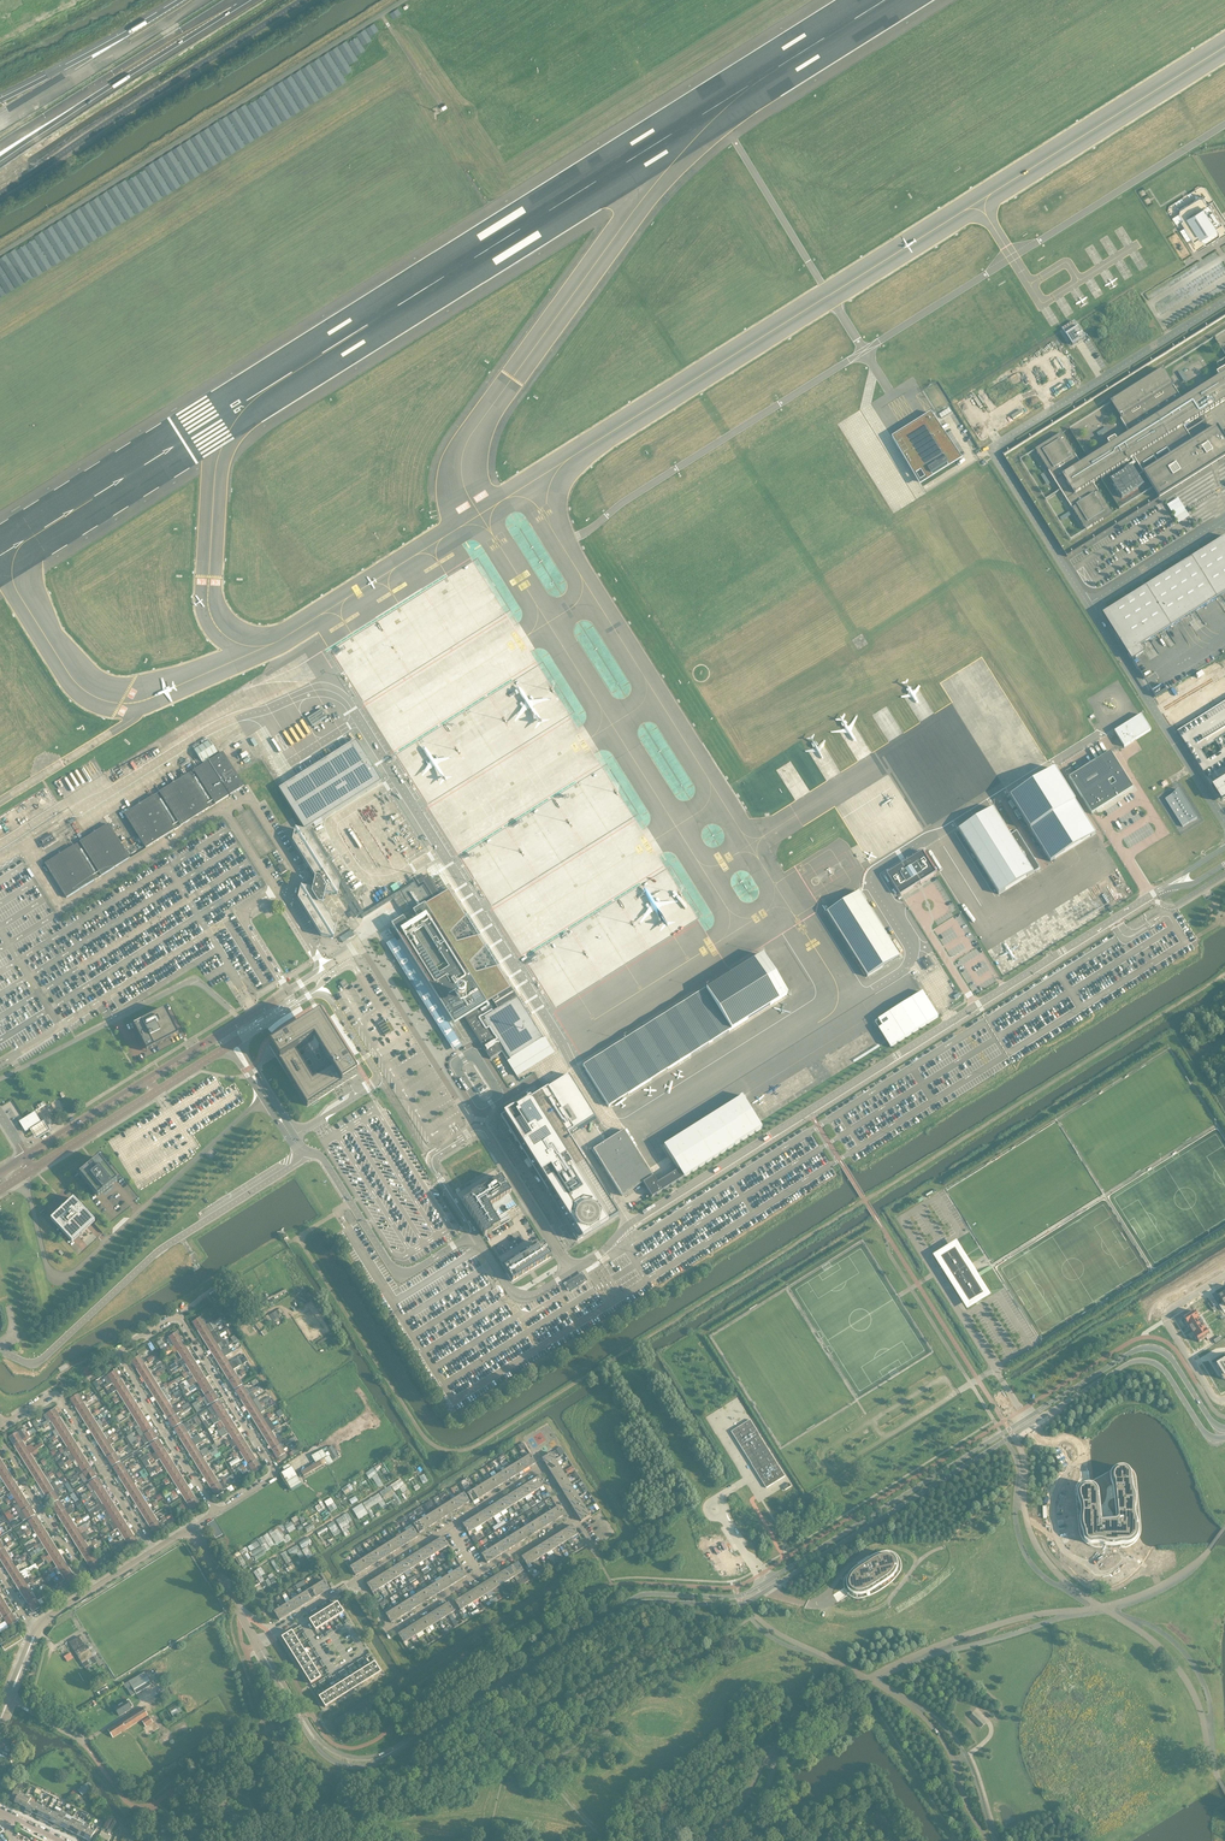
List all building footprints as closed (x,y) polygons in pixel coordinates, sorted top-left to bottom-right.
[(1180,208),(1179,212),(1183,219),(1181,220),(1193,240),(1194,241),(1200,237),(1204,242),(1205,243),(1206,243),(1210,241),(1210,239),(1209,238),(1214,236),(1214,237),(1216,237),(1219,235),(1219,233),(1219,232),(1216,227),(1222,223),(1210,203),(1209,202),(1207,204),(1203,197),(1199,196),(1194,199),(1193,204),(1189,206),(1185,205),(1180,208)] [(1076,323),(1063,331),(1073,345),(1073,346),(1085,338),(1076,323)] [(1036,450),(1086,530),(1112,514),(1093,483),(1109,474),(1132,459),(1134,458),(1137,463),(1160,499),(1176,489),(1219,461),(1224,458),(1224,438),(1218,426),(1193,442),(1184,427),(1224,400),(1224,369),(1216,374),(1219,378),(1182,401),(1163,370),(1110,403),(1130,434),(1118,441),(1115,438),(1108,443),(1110,446),(1081,464),(1062,434),(1036,450)] [(1021,410),(1011,416),(1013,419),(1023,413),(1021,410)] [(931,413),(892,438),(920,482),(932,475),(948,465),(947,465),(955,460),(959,458),(955,451),(931,413)] [(1132,466),(1111,479),(1122,498),(1143,484),(1132,466)] [(1103,614),(1131,659),(1132,659),(1144,652),(1140,646),(1224,593),(1224,537),(1103,614)] [(1155,697),(1177,732),(1224,702),(1224,671),(1217,658),(1212,662),(1217,682),(1201,691),(1186,678),(1181,681),(1191,698),(1176,707),(1165,691),(1155,697)] [(1165,691),(1166,690),(1163,685),(1151,692),(1155,697),(1165,691)] [(1177,732),(1185,745),(1188,750),(1217,795),(1221,802),(1224,800),(1224,702),(1177,732)] [(322,709),(307,719),(312,726),(327,717),(322,709)] [(1136,740),(1151,730),(1141,715),(1122,727),(1115,732),(1123,745),(1124,747),(1136,740)] [(230,796),(208,761),(208,762),(207,760),(218,753),(209,740),(203,745),(201,742),(194,746),(196,749),(194,750),(202,763),(203,763),(204,764),(194,770),(215,805),(230,796),(230,797),(232,795),(231,795),(230,796)] [(311,769),(278,789),(280,791),(304,830),(306,829),(340,883),(349,896),(360,914),(363,919),(393,899),(405,918),(406,919),(412,915),(398,893),(398,892),(364,914),(309,827),(337,810),(381,782),(355,741),(311,769)] [(1133,788),(1130,783),(1111,752),(1069,778),(1092,814),(1133,788)] [(244,787),(222,753),(208,761),(230,796),(231,795),(244,787)] [(1096,834),(1055,769),(1010,798),(1051,862),(1096,834)] [(215,805),(194,770),(188,774),(209,808),(215,805)] [(209,808),(188,774),(174,783),(195,817),(209,808)] [(195,817),(174,783),(159,792),(181,826),(195,817)] [(1197,819),(1179,790),(1171,795),(1165,798),(1183,828),(1189,823),(1197,819)] [(181,826),(159,792),(153,796),(175,830),(181,826)] [(175,830),(153,796),(139,805),(160,839),(175,830)] [(160,839),(139,805),(125,814),(146,848),(160,839)] [(1040,868),(1017,831),(1010,835),(993,808),(958,830),(999,894),(1040,868)] [(129,856),(108,824),(94,833),(116,867),(130,858),(129,856)] [(340,884),(307,832),(295,829),(292,842),(315,878),(316,874),(318,874),(327,885),(325,893),(337,896),(340,884)] [(116,867),(94,833),(80,842),(101,876),(116,867)] [(51,834),(40,841),(44,848),(55,841),(54,839),(51,834)] [(80,842),(74,846),(95,880),(101,876),(80,842)] [(74,846),(59,855),(81,889),(95,880),(74,846)] [(901,895),(936,873),(923,852),(888,874),(901,895)] [(59,855),(45,864),(67,898),(81,889),(59,855)] [(287,871),(282,864),(278,867),(282,874),(287,871)] [(316,874),(315,878),(314,882),(312,882),(312,885),(313,885),(312,889),(311,894),(318,904),(322,904),(325,893),(327,885),(318,874),(316,874)] [(395,939),(386,944),(387,944),(389,943),(390,943),(399,958),(400,957),(400,958),(400,959),(400,960),(401,960),(401,961),(402,962),(403,962),(403,963),(425,998),(424,999),(423,999),(428,1006),(429,1006),(429,1005),(431,1009),(432,1008),(433,1009),(433,1010),(433,1011),(433,1012),(434,1012),(435,1012),(436,1014),(436,1015),(436,1016),(436,1017),(437,1017),(438,1017),(438,1018),(439,1018),(438,1019),(446,1031),(450,1038),(455,1035),(454,1033),(450,1027),(449,1025),(448,1023),(451,1021),(454,1025),(464,1019),(464,1018),(467,1023),(469,1026),(490,1059),(502,1052),(501,1051),(503,1049),(506,1054),(510,1059),(512,1058),(540,1040),(543,1039),(516,995),(507,1001),(496,1008),(495,1006),(490,997),(489,995),(488,994),(489,993),(495,990),(492,987),(488,980),(482,970),(475,974),(472,969),(481,963),(471,947),(428,879),(424,881),(422,877),(406,887),(398,893),(412,915),(406,919),(405,918),(403,919),(403,918),(391,926),(400,940),(396,942),(395,940),(395,939)] [(336,926),(322,904),(318,904),(311,894),(312,889),(300,887),(297,899),(320,936),(333,939),(336,926)] [(900,957),(860,892),(827,913),(868,977),(900,957)] [(349,896),(344,899),(356,917),(359,915),(360,914),(349,896)] [(787,995),(762,955),(706,990),(731,1030),(787,995)] [(933,966),(929,959),(923,962),(927,970),(933,966)] [(608,1107),(731,1030),(706,990),(705,989),(583,1066),(608,1107)] [(891,1047),(894,1045),(938,1017),(923,992),(879,1020),(879,1021),(883,1027),(879,1029),(887,1042),(891,1047)] [(179,1035),(166,1009),(134,1026),(147,1052),(179,1035)] [(349,1064),(333,1039),(319,1015),(305,1023),(269,1046),(276,1057),(307,1106),(343,1083),(356,1075),(349,1064)] [(384,1021),(378,1024),(385,1037),(392,1033),(384,1021)] [(504,1116),(500,1118),(516,1143),(520,1141),(546,1183),(550,1190),(547,1192),(547,1193),(552,1200),(563,1218),(577,1241),(581,1239),(582,1240),(607,1224),(606,1223),(618,1215),(611,1204),(607,1198),(593,1175),(589,1168),(585,1163),(569,1137),(567,1134),(595,1117),(568,1075),(557,1082),(546,1089),(545,1090),(541,1092),(529,1100),(516,1108),(513,1110),(504,1116)] [(488,1089),(485,1085),(478,1090),(480,1094),(488,1089)] [(683,1178),(763,1128),(759,1122),(743,1096),(664,1146),(679,1170),(657,1183),(653,1177),(643,1183),(645,1188),(652,1198),(683,1178)] [(37,1118),(34,1113),(20,1122),(23,1127),(26,1132),(40,1123),(37,1118)] [(45,1123),(30,1132),(36,1141),(51,1132),(45,1123)] [(653,1177),(624,1130),(610,1139),(593,1150),(622,1196),(653,1177)] [(98,1157),(78,1173),(98,1197),(103,1193),(104,1192),(105,1192),(111,1187),(118,1181),(98,1157)] [(467,1200),(462,1202),(463,1203),(484,1238),(492,1233),(491,1232),(500,1226),(498,1222),(509,1216),(506,1212),(511,1209),(512,1208),(516,1206),(517,1205),(510,1194),(511,1194),(501,1178),(470,1197),(471,1197),(469,1198),(468,1199),(467,1200)] [(95,1222),(73,1199),(51,1220),(72,1243),(95,1222)] [(502,1264),(501,1264),(506,1272),(507,1274),(512,1282),(551,1257),(549,1254),(546,1250),(543,1245),(542,1245),(537,1248),(531,1252),(528,1254),(527,1252),(515,1260),(513,1257),(502,1264)] [(987,1292),(959,1246),(941,1257),(969,1303),(987,1292)] [(571,1292),(586,1282),(582,1276),(567,1285),(571,1292)] [(272,1295),(267,1298),(268,1300),(274,1297),(274,1298),(286,1291),(285,1289),(273,1296),(272,1295)] [(256,1306),(252,1308),(254,1311),(255,1310),(257,1313),(263,1309),(261,1305),(266,1302),(266,1303),(269,1302),(266,1298),(258,1303),(260,1307),(259,1307),(257,1304),(255,1305),(256,1306)] [(227,1310),(237,1325),(241,1323),(237,1317),(240,1316),(233,1306),(227,1310)] [(247,1311),(252,1318),(256,1315),(252,1309),(247,1311)] [(276,1311),(269,1316),(272,1320),(273,1323),(277,1321),(275,1318),(279,1316),(278,1315),(276,1311)] [(1187,1314),(1183,1317),(1186,1321),(1185,1322),(1187,1325),(1199,1318),(1199,1317),(1195,1311),(1188,1316),(1187,1314)] [(255,1325),(259,1330),(267,1325),(266,1323),(271,1320),(269,1315),(263,1318),(264,1319),(255,1325)] [(1199,1318),(1187,1325),(1189,1329),(1190,1328),(1191,1330),(1205,1322),(1202,1316),(1201,1316),(1199,1317),(1199,1318)] [(200,1317),(193,1322),(198,1330),(205,1326),(200,1317)] [(205,1326),(198,1330),(202,1337),(214,1330),(212,1326),(214,1324),(222,1320),(220,1317),(213,1321),(209,1323),(205,1326)] [(319,1337),(330,1330),(323,1319),(318,1322),(320,1325),(314,1329),(319,1337)] [(1205,1322),(1191,1330),(1193,1333),(1192,1334),(1194,1337),(1207,1328),(1208,1329),(1209,1328),(1209,1327),(1205,1322)] [(214,1330),(202,1337),(206,1343),(221,1334),(224,1332),(226,1331),(228,1330),(227,1327),(219,1332),(217,1328),(214,1330)] [(1207,1328),(1194,1337),(1196,1340),(1197,1339),(1198,1341),(1199,1342),(1206,1338),(1207,1340),(1213,1337),(1208,1329),(1207,1328)] [(181,1340),(177,1332),(169,1337),(170,1338),(167,1340),(171,1346),(174,1344),(174,1345),(181,1340)] [(221,1334),(206,1343),(210,1349),(223,1341),(221,1337),(222,1336),(221,1334)] [(235,1336),(232,1337),(231,1338),(232,1341),(229,1343),(230,1345),(234,1342),(237,1340),(238,1340),(235,1336)] [(165,1347),(162,1342),(160,1339),(154,1342),(156,1346),(157,1345),(158,1346),(160,1350),(165,1347)] [(185,1347),(181,1340),(174,1345),(174,1346),(171,1348),(175,1354),(178,1351),(185,1347)] [(223,1341),(210,1349),(213,1355),(228,1346),(227,1344),(225,1340),(223,1341)] [(170,1347),(169,1345),(160,1351),(161,1353),(164,1351),(170,1347)] [(228,1346),(213,1355),(218,1362),(229,1355),(232,1353),(228,1346)] [(189,1353),(185,1347),(178,1351),(182,1358),(189,1353)] [(152,1356),(150,1357),(147,1359),(148,1361),(152,1359),(158,1355),(156,1352),(151,1355),(152,1356)] [(182,1358),(178,1360),(175,1362),(177,1365),(180,1363),(182,1366),(186,1364),(193,1359),(189,1353),(182,1358)] [(229,1355),(218,1362),(221,1368),(229,1363),(233,1361),(236,1359),(240,1357),(238,1354),(235,1356),(234,1355),(230,1357),(229,1355)] [(144,1357),(141,1359),(139,1356),(132,1361),(137,1368),(144,1364),(147,1362),(144,1357)] [(197,1366),(193,1359),(186,1364),(190,1370),(197,1366)] [(229,1363),(221,1368),(225,1374),(233,1370),(240,1365),(236,1359),(233,1361),(229,1363)] [(1215,1367),(1222,1379),(1224,1380),(1224,1361),(1215,1367)] [(148,1370),(144,1364),(137,1368),(141,1375),(148,1370)] [(201,1372),(197,1366),(190,1370),(194,1377),(201,1372)] [(152,1376),(148,1370),(141,1375),(145,1381),(152,1376)] [(237,1376),(233,1370),(225,1374),(229,1381),(237,1376)] [(108,1376),(104,1378),(107,1384),(104,1386),(106,1388),(109,1386),(113,1384),(120,1379),(115,1371),(108,1376)] [(201,1372),(194,1377),(187,1381),(189,1385),(190,1388),(205,1378),(201,1372)] [(156,1383),(152,1376),(145,1381),(148,1387),(156,1383)] [(242,1384),(237,1376),(229,1381),(234,1389),(242,1384)] [(209,1385),(205,1378),(190,1388),(194,1394),(202,1389),(209,1385)] [(114,1386),(111,1388),(114,1392),(117,1390),(124,1385),(120,1379),(113,1384),(114,1386)] [(156,1400),(167,1394),(165,1390),(166,1389),(169,1387),(174,1383),(176,1386),(178,1385),(175,1380),(168,1385),(164,1387),(160,1389),(153,1394),(156,1400)] [(160,1389),(156,1383),(148,1387),(153,1394),(160,1389)] [(181,1384),(179,1385),(184,1392),(190,1388),(189,1385),(184,1388),(181,1384)] [(128,1392),(124,1385),(117,1390),(121,1396),(128,1392)] [(213,1391),(209,1385),(202,1389),(206,1396),(213,1391)] [(237,1390),(236,1391),(241,1399),(252,1392),(251,1389),(248,1388),(245,1390),(243,1386),(237,1390)] [(245,1405),(256,1398),(254,1394),(264,1388),(262,1386),(255,1390),(252,1392),(241,1399),(245,1405)] [(172,1399),(181,1393),(179,1390),(173,1394),(170,1396),(172,1399)] [(218,1399),(213,1391),(206,1396),(203,1398),(207,1405),(210,1403),(211,1404),(218,1399)] [(132,1398),(128,1392),(121,1396),(125,1403),(132,1398)] [(167,1393),(167,1394),(156,1400),(160,1406),(168,1402),(171,1399),(167,1393)] [(78,1394),(71,1399),(75,1407),(83,1402),(78,1394)] [(249,1412),(260,1405),(270,1398),(269,1397),(259,1403),(256,1398),(245,1405),(249,1412)] [(136,1404),(132,1398),(125,1403),(129,1409),(136,1404)] [(260,1413),(264,1411),(262,1407),(268,1403),(267,1401),(271,1399),(270,1398),(260,1405),(249,1412),(253,1418),(260,1413)] [(208,1416),(207,1417),(208,1419),(209,1418),(224,1409),(219,1401),(217,1403),(212,1406),(208,1409),(211,1414),(208,1416)] [(83,1402),(75,1407),(79,1413),(87,1409),(83,1402)] [(172,1408),(168,1402),(160,1406),(164,1413),(172,1408)] [(136,1404),(129,1409),(132,1415),(140,1410),(136,1404)] [(168,1419),(176,1415),(180,1412),(183,1410),(182,1408),(179,1410),(176,1405),(172,1408),(164,1413),(168,1419)] [(183,1410),(180,1412),(182,1414),(185,1412),(185,1413),(191,1409),(189,1406),(186,1408),(183,1410)] [(59,1417),(54,1409),(47,1414),(44,1416),(47,1422),(41,1426),(42,1428),(44,1426),(47,1424),(51,1422),(59,1417)] [(87,1409),(79,1413),(83,1420),(91,1415),(87,1409)] [(224,1409),(209,1418),(211,1421),(211,1420),(214,1425),(215,1424),(228,1416),(224,1409)] [(107,1410),(98,1416),(99,1419),(109,1413),(107,1410)] [(140,1410),(132,1415),(136,1421),(144,1417),(140,1410)] [(257,1425),(264,1420),(260,1413),(253,1418),(257,1425)] [(91,1415),(83,1420),(87,1426),(95,1421),(91,1415)] [(181,1423),(176,1415),(168,1419),(173,1427),(181,1423)] [(197,1415),(193,1418),(197,1425),(201,1423),(197,1415)] [(272,1423),(269,1420),(273,1417),(271,1415),(268,1417),(264,1420),(257,1425),(260,1430),(268,1426),(272,1423)] [(109,1418),(101,1423),(103,1425),(109,1421),(113,1419),(112,1416),(109,1418)] [(228,1416),(215,1424),(218,1429),(220,1428),(221,1429),(232,1422),(228,1416)] [(63,1423),(59,1417),(51,1422),(55,1428),(63,1423)] [(148,1423),(144,1417),(136,1421),(129,1426),(130,1428),(134,1426),(136,1430),(140,1428),(141,1428),(148,1423)] [(91,1432),(99,1428),(103,1425),(101,1423),(99,1419),(95,1422),(95,1421),(87,1426),(91,1432)] [(750,1420),(731,1432),(766,1488),(785,1476),(750,1420)] [(176,1429),(175,1429),(179,1437),(187,1432),(191,1430),(194,1428),(193,1426),(190,1428),(186,1422),(176,1429)] [(232,1422),(221,1429),(218,1431),(220,1434),(222,1438),(229,1433),(236,1429),(232,1422)] [(67,1430),(63,1423),(55,1428),(56,1429),(52,1432),(55,1436),(51,1438),(52,1439),(56,1437),(60,1435),(67,1430)] [(148,1423),(141,1428),(136,1431),(139,1435),(134,1438),(132,1434),(127,1437),(131,1443),(137,1439),(152,1430),(148,1423)] [(272,1423),(260,1430),(264,1437),(272,1432),(281,1426),(280,1424),(274,1427),(272,1423)] [(103,1434),(99,1428),(91,1432),(95,1439),(103,1434)] [(240,1435),(236,1429),(229,1433),(233,1440),(240,1435)] [(14,1445),(22,1440),(26,1438),(24,1436),(21,1430),(9,1437),(14,1445)] [(71,1436),(67,1430),(60,1435),(63,1441),(71,1436)] [(157,1438),(152,1430),(137,1439),(139,1442),(142,1440),(145,1445),(149,1442),(150,1442),(157,1438)] [(107,1440),(106,1439),(110,1437),(107,1432),(103,1434),(95,1439),(99,1445),(107,1440)] [(187,1432),(179,1437),(184,1444),(191,1439),(187,1432)] [(272,1432),(264,1437),(268,1443),(276,1439),(272,1432)] [(191,1439),(184,1444),(188,1450),(195,1446),(199,1443),(202,1441),(201,1439),(198,1435),(191,1439)] [(233,1440),(229,1442),(226,1444),(227,1446),(230,1444),(233,1448),(237,1446),(244,1441),(240,1435),(233,1440)] [(71,1436),(63,1441),(67,1447),(75,1443),(71,1436)] [(276,1439),(268,1443),(272,1450),(284,1443),(283,1441),(280,1436),(276,1439)] [(114,1443),(112,1440),(111,1438),(107,1440),(99,1445),(103,1451),(111,1447),(110,1446),(114,1443)] [(22,1440),(14,1445),(18,1452),(26,1447),(22,1440)] [(163,1448),(158,1440),(151,1444),(156,1453),(163,1448)] [(244,1441),(237,1446),(241,1452),(248,1447),(244,1441)] [(67,1447),(63,1450),(60,1452),(62,1454),(65,1453),(67,1456),(79,1449),(75,1443),(67,1447)] [(285,1453),(283,1450),(287,1448),(285,1445),(284,1443),(272,1450),(277,1458),(285,1453)] [(523,1443),(516,1447),(517,1448),(519,1452),(526,1448),(524,1445),(525,1445),(523,1443)] [(26,1447),(18,1452),(22,1458),(30,1453),(30,1454),(34,1451),(38,1449),(36,1446),(33,1448),(31,1444),(26,1447)] [(196,1463),(203,1458),(207,1456),(216,1450),(218,1449),(215,1444),(214,1445),(214,1444),(211,1446),(213,1449),(209,1452),(206,1448),(199,1452),(192,1457),(196,1463)] [(301,1450),(297,1445),(291,1450),(292,1452),(294,1455),(301,1450)] [(192,1457),(199,1452),(195,1446),(188,1450),(192,1457)] [(111,1447),(103,1451),(108,1458),(115,1454),(111,1447)] [(252,1454),(248,1447),(241,1452),(244,1458),(252,1454)] [(144,1460),(142,1461),(146,1467),(150,1465),(148,1461),(153,1458),(155,1462),(160,1459),(167,1454),(163,1448),(156,1453),(152,1455),(144,1460)] [(83,1455),(79,1449),(67,1456),(69,1460),(66,1462),(68,1464),(71,1462),(75,1460),(83,1455)] [(315,1463),(326,1457),(322,1450),(311,1456),(315,1463)] [(30,1453),(22,1458),(26,1464),(34,1460),(38,1457),(36,1454),(34,1451),(30,1454),(30,1453)] [(555,1459),(551,1453),(542,1458),(546,1465),(555,1459)] [(115,1454),(108,1458),(112,1466),(115,1464),(120,1461),(115,1454)] [(167,1454),(160,1459),(164,1466),(172,1461),(167,1454)] [(256,1460),(252,1454),(244,1458),(248,1465),(256,1460)] [(536,1463),(534,1460),(530,1454),(523,1458),(529,1467),(536,1463)] [(83,1455),(75,1460),(79,1466),(87,1461),(83,1455)] [(328,1465),(334,1462),(329,1455),(324,1458),(328,1465)] [(207,1464),(203,1458),(196,1463),(199,1469),(207,1464)] [(529,1467),(523,1458),(517,1462),(523,1471),(529,1467)] [(555,1459),(546,1465),(550,1471),(559,1465),(555,1459)] [(34,1460),(26,1464),(30,1471),(38,1466),(34,1460)] [(261,1468),(256,1460),(248,1465),(246,1466),(249,1471),(248,1472),(250,1475),(261,1468)] [(91,1468),(87,1461),(79,1466),(82,1471),(75,1475),(76,1477),(91,1468)] [(172,1461),(164,1466),(168,1471),(175,1467),(172,1461)] [(319,1461),(301,1472),(304,1477),(323,1466),(319,1461)] [(523,1471),(517,1462),(511,1466),(516,1475),(523,1471)] [(115,1467),(113,1468),(118,1475),(126,1471),(121,1463),(115,1467)] [(211,1471),(207,1464),(199,1469),(203,1475),(211,1471)] [(563,1472),(559,1465),(550,1471),(554,1477),(563,1472)] [(38,1466),(30,1471),(34,1477),(42,1472),(38,1466)] [(516,1475),(511,1466),(505,1470),(510,1479),(516,1475)] [(1076,1496),(1076,1499),(1079,1529),(1079,1532),(1080,1534),(1081,1536),(1082,1539),(1084,1541),(1085,1542),(1087,1544),(1089,1545),(1091,1546),(1094,1547),(1096,1548),(1098,1548),(1099,1548),(1100,1548),(1101,1548),(1102,1548),(1102,1547),(1102,1545),(1103,1543),(1121,1543),(1121,1545),(1121,1547),(1121,1548),(1122,1548),(1123,1548),(1124,1548),(1126,1548),(1128,1547),(1129,1546),(1131,1546),(1133,1544),(1135,1543),(1137,1541),(1138,1539),(1139,1537),(1140,1535),(1141,1532),(1141,1530),(1141,1528),(1141,1526),(1139,1508),(1136,1478),(1136,1476),(1136,1475),(1135,1473),(1134,1472),(1133,1471),(1132,1469),(1130,1468),(1128,1467),(1126,1467),(1124,1466),(1123,1466),(1121,1466),(1120,1467),(1118,1467),(1117,1468),(1096,1479),(1089,1483),(1082,1487),(1081,1488),(1080,1489),(1078,1490),(1077,1492),(1077,1494),(1076,1495),(1076,1496)] [(179,1473),(175,1467),(168,1471),(172,1478),(179,1473)] [(291,1467),(281,1473),(287,1482),(297,1476),(291,1467)] [(0,1472),(0,1475),(3,1479),(10,1475),(6,1468),(0,1472)] [(96,1476),(91,1468),(76,1477),(78,1480),(81,1478),(84,1483),(88,1480),(88,1481),(96,1476)] [(126,1471),(118,1475),(122,1482),(134,1475),(131,1470),(130,1468),(126,1471)] [(366,1473),(376,1489),(384,1484),(374,1468),(366,1473)] [(42,1472),(34,1477),(38,1483),(46,1479),(45,1478),(48,1475),(45,1470),(42,1472)] [(510,1479),(505,1470),(498,1474),(504,1483),(510,1479)] [(215,1477),(211,1471),(203,1475),(207,1482),(215,1477)] [(567,1478),(563,1472),(554,1477),(558,1483),(567,1478)] [(126,1488),(134,1484),(138,1481),(141,1479),(145,1477),(148,1475),(147,1473),(137,1479),(134,1475),(122,1482),(126,1488)] [(183,1479),(179,1473),(172,1478),(176,1484),(183,1479)] [(504,1483),(498,1474),(492,1478),(498,1487),(504,1483)] [(10,1475),(3,1479),(6,1486),(14,1481),(10,1475)] [(49,1476),(46,1479),(38,1483),(42,1490),(49,1485),(49,1484),(53,1482),(49,1476)] [(287,1482),(286,1482),(290,1488),(300,1482),(297,1476),(287,1482)] [(215,1477),(207,1482),(211,1488),(219,1483),(215,1477)] [(544,1486),(538,1477),(532,1481),(537,1490),(544,1486)] [(90,1483),(87,1486),(91,1493),(95,1491),(102,1486),(97,1478),(96,1479),(90,1483)] [(498,1487),(492,1478),(486,1482),(492,1491),(498,1487)] [(571,1484),(567,1478),(558,1483),(562,1490),(571,1484)] [(187,1486),(183,1479),(176,1484),(180,1490),(187,1486)] [(18,1487),(14,1481),(6,1486),(10,1492),(18,1487)] [(537,1490),(532,1481),(525,1485),(531,1494),(534,1492),(537,1496),(540,1501),(543,1500),(537,1490)] [(57,1489),(58,1489),(61,1487),(60,1485),(56,1487),(54,1482),(50,1485),(49,1485),(42,1490),(46,1496),(57,1489)] [(223,1482),(219,1484),(219,1483),(211,1488),(216,1496),(224,1492),(223,1491),(226,1488),(223,1482)] [(492,1491),(486,1482),(485,1483),(480,1486),(485,1495),(492,1491)] [(342,1488),(346,1494),(354,1489),(350,1483),(342,1488)] [(138,1490),(134,1484),(126,1488),(130,1495),(138,1490)] [(575,1491),(571,1484),(562,1490),(566,1496),(575,1491)] [(531,1494),(525,1485),(519,1489),(524,1498),(531,1494)] [(102,1486),(95,1491),(95,1492),(91,1494),(92,1496),(95,1500),(99,1497),(106,1492),(102,1486)] [(149,1492),(150,1492),(155,1489),(153,1486),(148,1490),(144,1492),(146,1495),(149,1492)] [(191,1492),(187,1486),(180,1490),(184,1496),(191,1492)] [(379,1503),(384,1511),(389,1508),(382,1496),(393,1489),(391,1486),(363,1502),(367,1509),(379,1503)] [(485,1495),(480,1486),(474,1489),(479,1498),(485,1495)] [(13,1496),(6,1501),(7,1503),(22,1494),(18,1487),(10,1492),(13,1496)] [(61,1496),(57,1489),(46,1496),(51,1504),(59,1499),(58,1498),(61,1496)] [(141,1489),(138,1490),(130,1495),(134,1501),(142,1496),(145,1494),(141,1489)] [(479,1498),(474,1489),(467,1494),(473,1502),(479,1498)] [(524,1498),(519,1489),(513,1493),(518,1502),(524,1498)] [(575,1491),(566,1496),(570,1502),(578,1497),(575,1491)] [(97,1504),(88,1510),(89,1512),(95,1508),(110,1499),(106,1492),(99,1497),(99,1498),(95,1500),(97,1504)] [(195,1498),(191,1492),(184,1496),(188,1503),(195,1498)] [(470,1502),(464,1493),(457,1497),(463,1506),(470,1502)] [(518,1502),(513,1493),(506,1497),(512,1506),(518,1502)] [(26,1500),(22,1494),(7,1503),(9,1505),(12,1503),(14,1507),(17,1505),(18,1505),(26,1500)] [(146,1503),(142,1496),(134,1501),(138,1507),(146,1503)] [(356,1496),(350,1499),(352,1504),(359,1501),(356,1496)] [(463,1506),(457,1497),(451,1501),(457,1510),(463,1506)] [(512,1506),(506,1497),(500,1501),(506,1510),(512,1506)] [(582,1503),(578,1497),(570,1502),(573,1509),(582,1503)] [(200,1506),(195,1498),(188,1503),(193,1511),(200,1506)] [(114,1505),(110,1499),(95,1508),(97,1511),(100,1509),(102,1513),(106,1510),(114,1505)] [(30,1506),(26,1500),(18,1505),(14,1508),(18,1514),(22,1511),(30,1506)] [(389,1509),(397,1504),(395,1500),(387,1505),(389,1509)] [(52,1506),(57,1514),(65,1510),(60,1501),(52,1506)] [(457,1510),(451,1501),(445,1505),(451,1513),(457,1510)] [(506,1510),(500,1501),(494,1505),(500,1514),(501,1512),(506,1510)] [(150,1509),(146,1503),(138,1507),(142,1514),(150,1509)] [(586,1509),(582,1503),(573,1509),(577,1515),(586,1509)] [(350,1526),(348,1523),(368,1512),(363,1504),(336,1518),(342,1530),(350,1526)] [(73,1513),(71,1509),(74,1507),(72,1505),(69,1507),(65,1510),(57,1514),(61,1521),(69,1516),(69,1515),(73,1513)] [(118,1511),(114,1505),(106,1510),(110,1516),(118,1511)] [(451,1513),(445,1505),(439,1509),(444,1517),(451,1513)] [(500,1514),(494,1505),(488,1508),(494,1517),(500,1514)] [(35,1514),(30,1506),(22,1511),(18,1514),(15,1516),(16,1518),(19,1516),(23,1521),(27,1518),(27,1519),(35,1514)] [(562,1516),(557,1507),(550,1511),(556,1520),(562,1516)] [(590,1516),(588,1513),(591,1511),(589,1507),(586,1509),(577,1515),(581,1521),(590,1516)] [(494,1517),(488,1508),(482,1512),(487,1521),(494,1517)] [(154,1515),(150,1509),(142,1514),(146,1520),(154,1515)] [(444,1517),(439,1509),(432,1512),(438,1521),(444,1517)] [(8,1511),(4,1514),(8,1520),(14,1516),(12,1514),(11,1515),(8,1511)] [(110,1516),(106,1519),(107,1519),(108,1521),(110,1525),(122,1518),(118,1511),(110,1516)] [(556,1520),(550,1511),(544,1515),(550,1524),(556,1520)] [(438,1521),(432,1512),(426,1516),(432,1525),(438,1521)] [(487,1521),(482,1512),(476,1516),(481,1525),(487,1521)] [(168,1523),(170,1525),(176,1521),(171,1514),(166,1517),(167,1520),(171,1518),(172,1520),(168,1523)] [(158,1522),(154,1515),(146,1520),(150,1527),(158,1522)] [(550,1524),(544,1515),(538,1519),(543,1528),(550,1524)] [(41,1524),(36,1516),(28,1521),(29,1522),(26,1524),(30,1531),(33,1529),(34,1529),(41,1524)] [(69,1516),(61,1521),(65,1527),(73,1522),(69,1516)] [(432,1525),(426,1516),(420,1520),(425,1529),(432,1525)] [(481,1525),(476,1516),(469,1520),(475,1529),(481,1525)] [(122,1518),(110,1525),(114,1531),(118,1529),(126,1524),(122,1518)] [(543,1528),(538,1519),(532,1523),(537,1532),(543,1528)] [(213,1520),(207,1524),(207,1525),(214,1537),(221,1533),(214,1521),(213,1520)] [(425,1529),(420,1520),(413,1524),(419,1533),(425,1529)] [(475,1529),(469,1520),(463,1524),(468,1533),(471,1531),(473,1534),(476,1532),(475,1529)] [(271,1533),(277,1544),(285,1539),(283,1536),(296,1529),(292,1521),(271,1533)] [(73,1522),(65,1527),(69,1533),(77,1529),(73,1522)] [(163,1530),(158,1522),(150,1527),(155,1535),(163,1530)] [(308,1531),(315,1527),(313,1523),(305,1527),(308,1531)] [(537,1532),(532,1523),(525,1527),(531,1536),(537,1532)] [(41,1524),(34,1529),(38,1536),(45,1531),(41,1524)] [(130,1531),(126,1524),(118,1529),(122,1535),(130,1531)] [(73,1539),(88,1530),(91,1529),(89,1526),(83,1529),(81,1526),(77,1529),(69,1533),(73,1539)] [(578,1534),(574,1529),(572,1526),(566,1530),(571,1538),(578,1534)] [(531,1536),(525,1527),(519,1531),(525,1539),(531,1536)] [(30,1532),(28,1530),(25,1532),(25,1531),(23,1533),(21,1532),(22,1532),(19,1528),(15,1531),(18,1535),(20,1538),(22,1536),(23,1536),(30,1532)] [(418,1536),(413,1528),(406,1532),(412,1540),(418,1536)] [(86,1534),(89,1532),(88,1530),(73,1539),(77,1546),(85,1541),(89,1538),(86,1534)] [(566,1530),(559,1534),(565,1542),(568,1541),(571,1545),(574,1543),(571,1539),(571,1538),(566,1530)] [(45,1531),(38,1536),(41,1542),(49,1537),(45,1531)] [(130,1531),(122,1535),(118,1538),(120,1541),(124,1538),(126,1542),(134,1537),(130,1531)] [(525,1539),(519,1531),(513,1535),(518,1543),(525,1539)] [(412,1540),(406,1532),(400,1535),(406,1544),(412,1540)] [(269,1533),(258,1539),(262,1547),(252,1552),(257,1562),(273,1553),(270,1547),(275,1544),(269,1533)] [(316,1547),(320,1545),(322,1550),(327,1547),(325,1543),(322,1544),(317,1533),(311,1536),(316,1547)] [(565,1542),(559,1534),(553,1537),(558,1546),(565,1542)] [(406,1544),(400,1535),(394,1539),(399,1548),(406,1544)] [(480,1539),(478,1535),(472,1539),(474,1543),(480,1539)] [(518,1543),(513,1535),(507,1538),(512,1547),(518,1543)] [(309,1536),(299,1543),(302,1548),(312,1542),(309,1536)] [(53,1544),(49,1537),(41,1542),(42,1543),(38,1545),(35,1547),(36,1550),(39,1548),(41,1551),(45,1548),(53,1544)] [(139,1545),(134,1537),(126,1542),(131,1550),(139,1545)] [(448,1546),(442,1537),(436,1541),(442,1550),(448,1546)] [(558,1546),(553,1537),(547,1541),(552,1550),(558,1546)] [(512,1547),(507,1538),(500,1542),(506,1551),(512,1547)] [(399,1548),(394,1539),(387,1543),(393,1552),(399,1548)] [(85,1541),(77,1546),(81,1552),(89,1547),(85,1541)] [(393,1552),(387,1543),(385,1545),(382,1541),(379,1544),(381,1547),(387,1556),(393,1552)] [(442,1550),(436,1541),(430,1545),(435,1554),(442,1550)] [(552,1550),(547,1541),(540,1545),(546,1554),(552,1550)] [(506,1551),(500,1542),(494,1546),(500,1555),(506,1551)] [(53,1544),(45,1548),(49,1555),(57,1550),(53,1544)] [(299,1557),(303,1555),(298,1544),(288,1550),(291,1556),(297,1553),(299,1557)] [(500,1555),(494,1546),(490,1549),(487,1544),(485,1545),(488,1550),(493,1559),(500,1555)] [(435,1554),(430,1545),(424,1549),(429,1558),(435,1554)] [(546,1554),(540,1545),(534,1549),(540,1558),(546,1554)] [(303,1549),(308,1560),(313,1557),(308,1546),(303,1549)] [(89,1547),(81,1552),(85,1559),(93,1554),(89,1547)] [(387,1556),(381,1547),(375,1551),(380,1560),(387,1556)] [(429,1558),(424,1549),(417,1553),(423,1561),(429,1558)] [(540,1558),(534,1549),(528,1553),(534,1562),(540,1558)] [(49,1555),(46,1557),(36,1563),(38,1566),(44,1562),(44,1561),(47,1559),(50,1563),(53,1560),(53,1561),(61,1556),(57,1550),(49,1555)] [(493,1559),(488,1550),(481,1554),(487,1563),(493,1559)] [(279,1555),(285,1565),(292,1561),(286,1551),(279,1555)] [(380,1560),(375,1551),(369,1555),(374,1564),(380,1560)] [(844,1581),(844,1583),(844,1584),(844,1586),(844,1588),(845,1590),(846,1591),(846,1592),(847,1593),(848,1594),(849,1595),(850,1596),(852,1597),(853,1597),(854,1598),(857,1598),(859,1598),(862,1598),(864,1597),(867,1597),(869,1596),(874,1594),(878,1591),(883,1589),(887,1586),(891,1583),(893,1581),(895,1579),(897,1577),(898,1575),(900,1572),(901,1570),(902,1567),(902,1565),(902,1563),(901,1562),(900,1560),(899,1558),(898,1556),(897,1555),(896,1554),(894,1552),(893,1552),(891,1551),(889,1551),(887,1551),(886,1551),(884,1551),(881,1552),(878,1553),(874,1554),(872,1555),(869,1557),(868,1557),(868,1558),(859,1564),(859,1563),(858,1563),(858,1564),(856,1565),(853,1567),(851,1570),(849,1572),(847,1574),(845,1577),(844,1579),(844,1581)] [(16,1567),(20,1564),(18,1561),(21,1559),(27,1555),(25,1552),(19,1556),(16,1558),(12,1561),(4,1565),(8,1572),(16,1567)] [(423,1561),(417,1553),(411,1556),(417,1565),(423,1561)] [(534,1562),(528,1553),(522,1557),(525,1562),(527,1565),(527,1566),(530,1564),(532,1568),(536,1566),(534,1562)] [(8,1554),(0,1559),(4,1565),(12,1561),(8,1554)] [(93,1554),(85,1559),(89,1565),(97,1560),(93,1554)] [(374,1564),(369,1555),(363,1559),(368,1568),(374,1564)] [(65,1563),(61,1556),(53,1561),(57,1567),(65,1563)] [(278,1556),(271,1561),(277,1571),(284,1566),(278,1556)] [(417,1565),(411,1556),(405,1560),(410,1569),(417,1565)] [(302,1557),(298,1560),(295,1562),(297,1565),(300,1563),(301,1565),(305,1562),(305,1561),(304,1561),(302,1557)] [(101,1559),(97,1561),(97,1560),(89,1565),(94,1573),(102,1568),(101,1567),(105,1565),(101,1559)] [(368,1568),(363,1559),(356,1563),(362,1572),(368,1568)] [(410,1569),(405,1560),(399,1564),(404,1573),(410,1569)] [(523,1571),(518,1562),(511,1566),(517,1575),(519,1579),(519,1580),(523,1577),(520,1573),(523,1571)] [(65,1563),(57,1567),(61,1574),(69,1569),(65,1563)] [(356,1563),(350,1567),(355,1576),(362,1572),(356,1563)] [(404,1573),(399,1564),(392,1568),(398,1577),(404,1573)] [(293,1565),(286,1569),(288,1573),(290,1572),(290,1571),(295,1568),(293,1565)] [(517,1575),(511,1566),(505,1570),(510,1579),(514,1577),(516,1581),(519,1579),(517,1575)] [(16,1567),(8,1572),(12,1578),(20,1573),(16,1567)] [(262,1567),(254,1571),(260,1581),(267,1577),(262,1567)] [(467,1576),(461,1567),(455,1571),(460,1580),(467,1576)] [(398,1577),(392,1568),(386,1572),(392,1581),(398,1577)] [(20,1573),(12,1578),(16,1584),(28,1577),(25,1573),(29,1571),(27,1569),(20,1573)] [(73,1575),(69,1569),(61,1574),(62,1574),(58,1576),(62,1582),(65,1580),(73,1575)] [(510,1579),(505,1570),(499,1574),(504,1583),(506,1582),(510,1579)] [(460,1580),(455,1571),(448,1575),(454,1584),(460,1580)] [(392,1581),(386,1572),(380,1576),(385,1585),(392,1581)] [(504,1583),(499,1574),(492,1578),(498,1587),(503,1584),(504,1583)] [(73,1575),(65,1580),(70,1588),(78,1583),(73,1575)] [(448,1575),(442,1579),(448,1588),(454,1584),(448,1575)] [(385,1585),(380,1576),(374,1580),(379,1589),(385,1585)] [(30,1583),(31,1583),(35,1581),(33,1579),(30,1581),(28,1577),(16,1584),(20,1591),(31,1584),(30,1583)] [(42,1583),(44,1582),(41,1577),(35,1581),(31,1583),(33,1585),(41,1580),(42,1583)] [(498,1587),(492,1578),(486,1582),(492,1591),(498,1587)] [(448,1588),(442,1579),(436,1583),(442,1591),(448,1588)] [(330,1589),(327,1584),(324,1580),(318,1584),(323,1593),(330,1589)] [(379,1589),(374,1580),(367,1584),(372,1593),(379,1589)] [(492,1591),(486,1582),(480,1586),(486,1595),(492,1591)] [(254,1586),(257,1592),(262,1589),(259,1583),(254,1586)] [(442,1591),(436,1583),(430,1586),(435,1595),(442,1591)] [(34,1590),(31,1584),(20,1591),(24,1597),(31,1592),(34,1590)] [(323,1593),(318,1584),(311,1588),(317,1597),(323,1593)] [(435,1595),(430,1586),(424,1590),(429,1599),(435,1595)] [(486,1595),(480,1586),(474,1590),(479,1598),(486,1595)] [(317,1597),(311,1588),(305,1592),(311,1601),(317,1597)] [(429,1599),(424,1590),(417,1594),(423,1603),(429,1599)] [(479,1598),(474,1590),(468,1593),(473,1602),(479,1598)] [(31,1592),(24,1597),(28,1603),(35,1599),(31,1592)] [(311,1601),(305,1592),(299,1596),(305,1605),(311,1601)] [(40,1607),(37,1601),(46,1595),(45,1593),(40,1596),(35,1599),(28,1603),(33,1611),(40,1607)] [(473,1602),(468,1593),(461,1597),(467,1606),(473,1602)] [(305,1605),(299,1596),(294,1599),(291,1594),(290,1595),(290,1596),(298,1609),(305,1605)] [(423,1603),(417,1594),(411,1598),(417,1607),(423,1603)] [(298,1609),(290,1596),(287,1597),(290,1601),(286,1604),(292,1612),(298,1609)] [(467,1606),(461,1597),(455,1601),(460,1610),(467,1606)] [(417,1607),(411,1598),(405,1602),(410,1611),(417,1607)] [(410,1611),(405,1602),(399,1606),(404,1615),(410,1611)] [(337,1603),(332,1606),(339,1616),(338,1616),(340,1619),(340,1618),(345,1615),(337,1603)] [(454,1611),(450,1605),(449,1603),(442,1606),(448,1615),(454,1611)] [(292,1612),(286,1604),(280,1608),(286,1616),(292,1612)] [(332,1606),(328,1609),(334,1619),(338,1616),(339,1616),(332,1606)] [(404,1615),(399,1606),(392,1610),(398,1619),(404,1615)] [(448,1615),(442,1606),(436,1610),(441,1619),(448,1615)] [(0,1612),(0,1620),(0,1621),(4,1618),(12,1614),(8,1607),(0,1612)] [(286,1616),(280,1608),(274,1612),(279,1620),(286,1616)] [(328,1609),(323,1611),(329,1622),(334,1619),(328,1609)] [(398,1619),(392,1610),(386,1614),(391,1623),(398,1619)] [(441,1619),(436,1610),(430,1614),(435,1623),(441,1619)] [(323,1611),(318,1614),(325,1625),(329,1622),(323,1611)] [(12,1614),(4,1618),(9,1626),(17,1622),(12,1614)] [(318,1614),(314,1617),(320,1627),(325,1625),(318,1614)] [(435,1623),(430,1614),(423,1618),(429,1627),(432,1625),(435,1629),(437,1627),(435,1623)] [(314,1617),(309,1620),(315,1630),(320,1627),(314,1617)] [(429,1627),(423,1618),(417,1622),(423,1631),(429,1627)] [(423,1631),(417,1622),(411,1626),(416,1635),(423,1631)] [(416,1635),(411,1626),(405,1630),(410,1639),(416,1635)] [(410,1639),(405,1630),(398,1634),(404,1643),(410,1639)] [(292,1631),(281,1637),(283,1640),(284,1641),(284,1642),(295,1636),(292,1631)] [(19,1634),(10,1640),(13,1645),(22,1639),(19,1634)] [(295,1636),(284,1642),(285,1644),(286,1645),(287,1647),(298,1641),(295,1636)] [(92,1657),(85,1646),(85,1645),(84,1646),(79,1637),(69,1643),(84,1668),(92,1664),(93,1665),(96,1663),(93,1657),(92,1657)] [(1,1645),(4,1650),(13,1645),(10,1640),(1,1645)] [(298,1641),(287,1647),(289,1649),(289,1650),(290,1652),(300,1645),(298,1641)] [(300,1645),(290,1652),(291,1653),(292,1654),(293,1656),(303,1650),(300,1645)] [(303,1650),(293,1656),(295,1658),(295,1659),(296,1661),(306,1654),(303,1650)] [(71,1652),(64,1656),(67,1661),(74,1657),(71,1652)] [(306,1654),(296,1661),(297,1662),(297,1663),(299,1665),(309,1659),(312,1658),(311,1657),(309,1653),(308,1653),(306,1654)] [(309,1659),(299,1665),(300,1668),(301,1669),(302,1670),(312,1664),(312,1663),(309,1659)] [(312,1664),(302,1670),(302,1671),(303,1672),(305,1674),(315,1668),(317,1667),(314,1662),(312,1663),(312,1664)] [(370,1665),(369,1665),(376,1676),(377,1675),(378,1674),(381,1673),(374,1662),(370,1665)] [(368,1663),(363,1666),(371,1678),(376,1676),(369,1665),(370,1665),(368,1663)] [(363,1666),(359,1669),(367,1681),(368,1681),(369,1680),(371,1678),(363,1666)] [(315,1668),(305,1674),(306,1677),(307,1678),(307,1679),(318,1673),(317,1672),(315,1668)] [(359,1669),(354,1672),(362,1684),(364,1683),(365,1682),(367,1681),(359,1669)] [(318,1673),(307,1679),(310,1684),(323,1676),(320,1671),(317,1672),(318,1673)] [(350,1674),(349,1675),(351,1677),(357,1687),(359,1686),(360,1686),(362,1684),(354,1672),(350,1674)] [(145,1673),(129,1682),(130,1685),(136,1695),(152,1686),(145,1673)] [(351,1677),(347,1680),(353,1690),(355,1688),(356,1688),(357,1687),(351,1677)] [(340,1680),(336,1683),(344,1696),(346,1694),(347,1694),(348,1693),(342,1683),(342,1682),(341,1680),(340,1680)] [(342,1682),(342,1683),(348,1693),(349,1692),(351,1691),(353,1690),(347,1680),(342,1682)] [(336,1683),(331,1686),(339,1698),(340,1698),(341,1697),(344,1696),(336,1683)] [(327,1689),(326,1689),(328,1691),(335,1701),(337,1700),(338,1699),(339,1698),(331,1686),(327,1689)] [(109,1690),(108,1688),(107,1687),(97,1693),(99,1696),(109,1690)] [(319,1693),(317,1695),(320,1699),(321,1701),(323,1704),(324,1705),(325,1707),(329,1705),(330,1704),(324,1694),(322,1691),(322,1692),(319,1693)] [(324,1694),(330,1704),(331,1703),(332,1703),(335,1701),(328,1691),(324,1694)] [(126,1701),(114,1708),(119,1716),(131,1709),(131,1708),(133,1707),(128,1700),(126,1701)] [(113,1738),(148,1715),(143,1708),(122,1722),(121,1721),(108,1730),(113,1738)] [(974,1712),(969,1716),(981,1727),(985,1723),(974,1712)] [(153,1722),(149,1717),(143,1721),(146,1726),(153,1722)] [(172,1732),(162,1739),(165,1743),(175,1736),(172,1732)] [(78,1791),(80,1792),(82,1796),(89,1790),(91,1792),(94,1790),(88,1782),(78,1791)] [(21,1791),(18,1790),(16,1789),(11,1798),(16,1800),(14,1803),(20,1805),(25,1795),(20,1793),(21,1791)] [(25,1795),(20,1805),(26,1808),(30,1801),(31,1798),(25,1795)] [(36,1803),(30,1801),(26,1808),(24,1812),(30,1815),(32,1813),(31,1813),(36,1803)] [(42,1806),(36,1803),(31,1813),(32,1813),(37,1816),(42,1806)] [(48,1809),(42,1806),(37,1816),(36,1818),(42,1821),(48,1809)] [(53,1812),(48,1809),(42,1821),(48,1824),(53,1812)] [(59,1815),(53,1812),(48,1824),(54,1826),(59,1815)] [(111,1836),(108,1835),(109,1833),(107,1832),(108,1829),(109,1830),(110,1828),(111,1828),(115,1819),(111,1813),(101,1831),(97,1839),(100,1840),(108,1840),(111,1836)] [(65,1818),(59,1815),(54,1826),(60,1829),(61,1827),(65,1818)] [(67,1830),(71,1821),(72,1818),(67,1815),(65,1818),(61,1827),(67,1830)] [(72,1833),(78,1821),(72,1818),(71,1821),(67,1830),(72,1833)] [(78,1836),(84,1824),(78,1821),(72,1833),(78,1836)] [(90,1826),(84,1824),(78,1836),(84,1839),(89,1829),(90,1826)] [(89,1829),(84,1839),(89,1840),(90,1840),(95,1832),(89,1829)]
